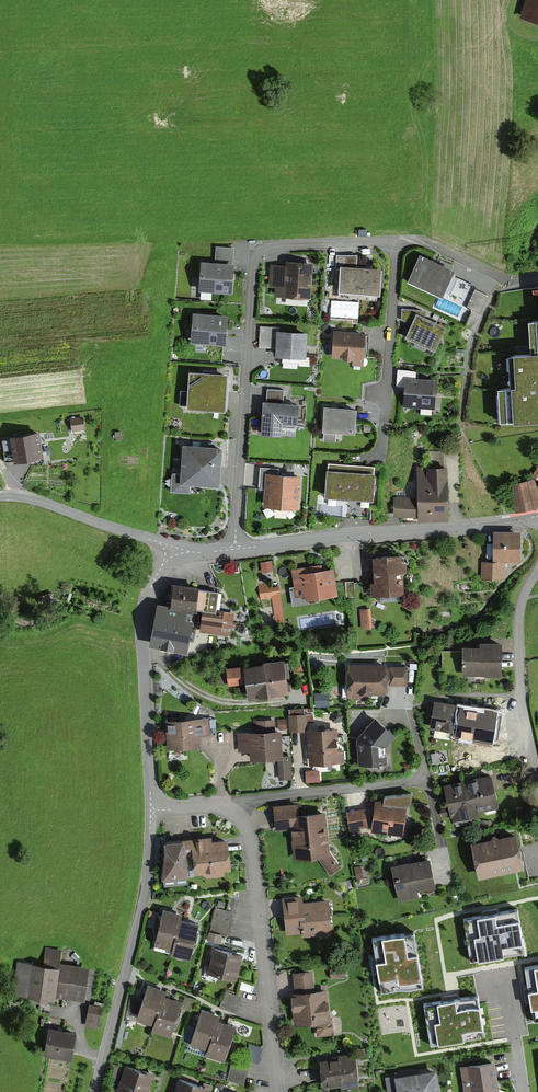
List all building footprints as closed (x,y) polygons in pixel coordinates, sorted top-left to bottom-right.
[(521,17),(537,22),(537,0),(527,0),(521,17)] [(215,260),(201,259),(200,288),(231,290),(232,276),(233,262),(232,261),(233,247),(216,246),(215,260)] [(453,268),(420,252),(408,278),(441,294),(444,288),(451,291),(452,287),(467,294),(472,284),(450,273),(453,268)] [(357,266),(357,254),(337,254),(336,268),(340,268),(338,289),(379,291),(380,267),(369,266),(357,266)] [(310,296),(313,261),(297,260),(285,259),(285,264),(270,263),(268,285),(276,286),(275,294),(310,296)] [(475,289),(468,310),(479,314),(487,293),(475,289)] [(426,312),(419,309),(402,307),(401,319),(410,323),(405,335),(434,349),(445,325),(425,315),(426,312)] [(227,314),(192,311),(190,342),(225,344),(226,333),(227,314)] [(528,321),(530,351),(537,350),(537,320),(528,321)] [(305,356),(307,330),(279,329),(279,327),(260,326),(259,346),(276,347),(275,355),(283,355),(283,360),(299,361),(299,356),(305,356)] [(344,330),(334,329),(332,356),(343,357),(345,358),(350,358),(352,357),(352,364),(363,365),(365,331),(344,330)] [(530,351),(508,353),(510,387),(497,388),(500,421),(537,418),(537,350),(530,351)] [(178,405),(226,408),(228,371),(215,370),(189,368),(188,389),(179,388),(178,405)] [(434,407),(436,376),(417,374),(417,369),(397,368),(396,385),(404,385),(404,391),(403,405),(434,407)] [(263,405),(261,433),(281,435),(282,425),(297,426),(299,401),(283,400),(284,389),(267,388),(266,400),(264,400),(263,405)] [(335,406),(324,405),(322,430),(323,430),(323,441),(336,442),(337,431),(354,432),(356,407),(335,406)] [(69,418),(71,431),(85,429),(83,415),(69,418)] [(2,439),(3,449),(12,448),(14,460),(44,456),(40,429),(11,433),(11,438),(2,439)] [(219,484),(221,446),(211,445),(184,443),(182,472),(172,472),(171,491),(189,492),(190,482),(219,484)] [(393,496),(394,516),(419,516),(419,520),(449,519),(448,463),(443,463),(443,451),(430,451),(430,463),(416,464),(417,479),(411,479),(411,481),(408,481),(408,485),(404,485),(404,491),(397,491),(397,496),(393,496)] [(375,466),(328,463),(325,495),(373,498),(375,466)] [(266,486),(264,506),(298,508),(301,474),(284,473),(277,472),(278,468),(260,467),(258,485),(266,486)] [(510,484),(515,510),(537,505),(537,496),(535,479),(510,484)] [(493,534),(493,563),(504,563),(519,563),(520,535),(493,534)] [(402,554),(373,555),(374,576),(374,582),(371,582),(372,595),(404,594),(403,572),(407,572),(406,561),(402,562),(402,554)] [(272,560),(261,562),(262,572),(273,570),(272,560)] [(504,581),(504,563),(493,563),(482,563),(481,581),(504,581)] [(338,594),(334,567),(321,569),(321,565),(292,569),(295,586),(290,587),(293,605),(320,601),(319,597),(338,594)] [(362,581),(346,582),(347,597),(363,596),(362,581)] [(285,624),(279,586),(268,586),(268,583),(259,585),(261,600),(271,598),(275,625),(285,624)] [(171,598),(170,607),(158,605),(150,646),(186,652),(189,639),(194,640),(196,628),(200,629),(203,612),(216,614),(216,611),(219,594),(198,592),(199,589),(173,585),(171,598)] [(371,607),(360,608),(362,628),(372,627),(371,607)] [(235,614),(216,611),(216,614),(203,612),(200,629),(199,632),(231,637),(235,614)] [(463,677),(501,677),(502,646),(484,645),(480,645),(480,649),(463,649),(463,677)] [(264,665),(243,668),(246,685),(248,701),(288,695),(287,692),(291,691),(289,678),(287,664),(283,664),(283,660),(263,663),(264,665)] [(386,665),(346,665),(346,701),(366,700),(366,696),(387,696),(387,685),(389,685),(389,687),(409,687),(409,667),(386,667),(386,665)] [(228,687),(246,685),(243,668),(226,670),(226,672),(220,673),(221,685),(228,684),(228,687)] [(328,692),(314,693),(315,706),(328,706),(328,692)] [(429,729),(453,733),(457,706),(434,702),(429,729)] [(458,705),(457,706),(453,733),(452,740),(492,747),(498,711),(458,705)] [(290,716),(288,716),(289,733),(307,732),(306,725),(314,724),(314,715),(305,716),(304,710),(290,710),(290,716)] [(333,713),(331,717),(335,722),(341,721),(342,716),(338,712),(333,713)] [(285,718),(277,719),(278,728),(286,727),(285,718)] [(209,719),(166,722),(167,750),(199,748),(199,737),(210,736),(209,719)] [(357,739),(358,766),(387,764),(386,757),(385,757),(384,749),(386,749),(395,738),(375,720),(357,739)] [(279,781),(292,780),(291,757),(283,757),(281,731),(275,732),(275,721),(256,722),(256,732),(237,733),(238,754),(249,753),(249,762),(278,761),(279,781)] [(338,729),(308,731),(308,741),(310,767),(344,764),(343,739),(338,740),(338,729)] [(320,771),(306,772),(306,783),(321,782),(320,771)] [(466,782),(443,788),(448,806),(441,808),(443,818),(450,817),(451,819),(452,819),(453,823),(480,816),(479,812),(499,807),(491,776),(466,782)] [(534,793),(520,796),(523,811),(537,809),(534,793)] [(371,831),(403,836),(407,808),(410,805),(411,796),(384,798),(383,803),(375,802),(371,831)] [(293,860),(316,857),(328,875),(340,867),(329,852),(324,811),(295,814),(293,803),(272,806),(275,831),(290,830),(293,860)] [(367,809),(346,813),(348,830),(369,827),(367,809)] [(496,839),(472,845),(479,879),(523,868),(516,835),(496,839)] [(192,845),(195,873),(203,873),(207,877),(226,875),(226,870),(232,870),(228,838),(212,839),(212,837),(191,839),(192,845)] [(164,843),(165,853),(161,878),(187,875),(184,846),(192,845),(191,839),(164,843)] [(410,862),(391,867),(399,902),(421,897),(420,890),(436,887),(429,858),(410,862)] [(360,865),(354,867),(356,879),(363,878),(360,865)] [(331,932),(328,900),(303,902),(303,896),(283,898),(286,933),(303,932),(303,934),(331,932)] [(488,912),(464,916),(471,956),(524,947),(517,907),(488,912)] [(182,913),(163,908),(154,944),(171,948),(174,935),(176,935),(180,918),(182,913)] [(226,934),(231,911),(215,908),(210,931),(209,931),(207,940),(220,942),(222,933),(226,934)] [(198,922),(180,918),(176,935),(174,935),(171,948),(170,953),(190,957),(198,922)] [(416,929),(373,935),(377,965),(381,989),(424,982),(416,929)] [(243,954),(213,947),(207,972),(237,979),(243,954)] [(84,1002),(89,967),(59,963),(61,951),(47,949),(45,966),(17,962),(14,992),(84,1002)] [(526,966),(530,995),(534,1017),(537,1017),(537,964),(526,966)] [(291,992),(294,1024),(316,1022),(317,1035),(333,1034),(332,1018),(329,1018),(326,990),(313,991),(311,971),(292,973),(294,992),(291,992)] [(166,989),(147,983),(136,1019),(153,1024),(158,1009),(159,1010),(165,994),(166,989)] [(448,996),(423,1000),(431,1043),(486,1034),(479,991),(448,996)] [(240,997),(225,992),(220,1007),(235,1012),(240,997)] [(182,1000),(165,994),(159,1010),(158,1009),(153,1024),(151,1030),(171,1036),(182,1000)] [(102,1006),(89,1004),(85,1025),(98,1027),(102,1006)] [(220,1014),(202,1008),(190,1042),(207,1048),(210,1037),(213,1037),(218,1019),(220,1014)] [(237,1024),(218,1019),(213,1037),(210,1037),(207,1048),(205,1055),(226,1061),(237,1024)] [(44,1054),(71,1059),(75,1033),(60,1030),(49,1028),(44,1054)] [(234,1056),(227,1080),(243,1085),(250,1060),(257,1062),(261,1046),(249,1043),(245,1059),(234,1056)] [(356,1052),(356,1057),(366,1056),(365,1047),(355,1048),(356,1052)] [(341,1085),(341,1088),(359,1086),(356,1057),(356,1052),(337,1054),(337,1058),(320,1060),(322,1087),(341,1085)] [(143,1070),(125,1063),(117,1087),(130,1091),(147,1091),(155,1072),(143,1068),(143,1070)] [(459,1068),(463,1091),(494,1091),(489,1063),(459,1068)] [(113,1064),(110,1076),(118,1078),(121,1065),(113,1064)] [(387,1091),(390,1091),(396,1091),(436,1091),(432,1071),(385,1080),(387,1091)] [(179,1078),(175,1091),(206,1091),(207,1088),(179,1078)]
